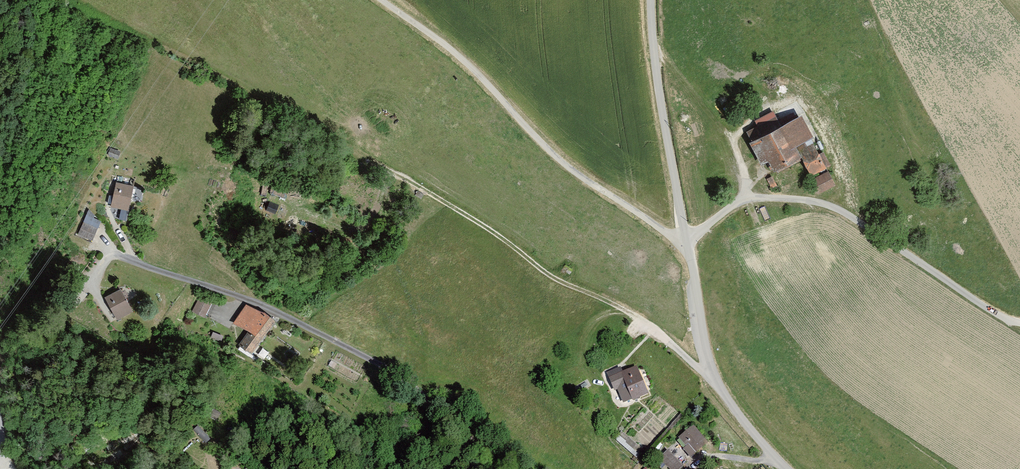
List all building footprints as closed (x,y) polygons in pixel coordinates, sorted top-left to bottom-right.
[(806,165),(813,179),(829,171),(815,142),(818,141),(806,117),(784,128),(776,113),(758,122),(760,128),(750,133),(774,181),(806,165)] [(815,180),(822,196),(839,188),(832,173),(815,180)] [(133,186),(119,183),(114,207),(129,209),(133,186)] [(100,222),(87,216),(79,233),(92,239),(100,222)] [(133,311),(122,289),(105,297),(116,319),(133,311)] [(201,296),(192,312),(205,319),(214,303),(201,296)] [(276,322),(246,306),(233,324),(247,333),(242,339),(248,344),(243,350),(248,353),(251,349),(253,351),(276,322)] [(621,368),(604,374),(613,395),(618,393),(623,405),(649,393),(639,368),(624,374),(621,368)] [(710,443),(695,425),(679,439),(686,447),(683,450),(691,459),(710,443)] [(670,451),(660,458),(669,468),(677,468),(681,466),(670,451)]
